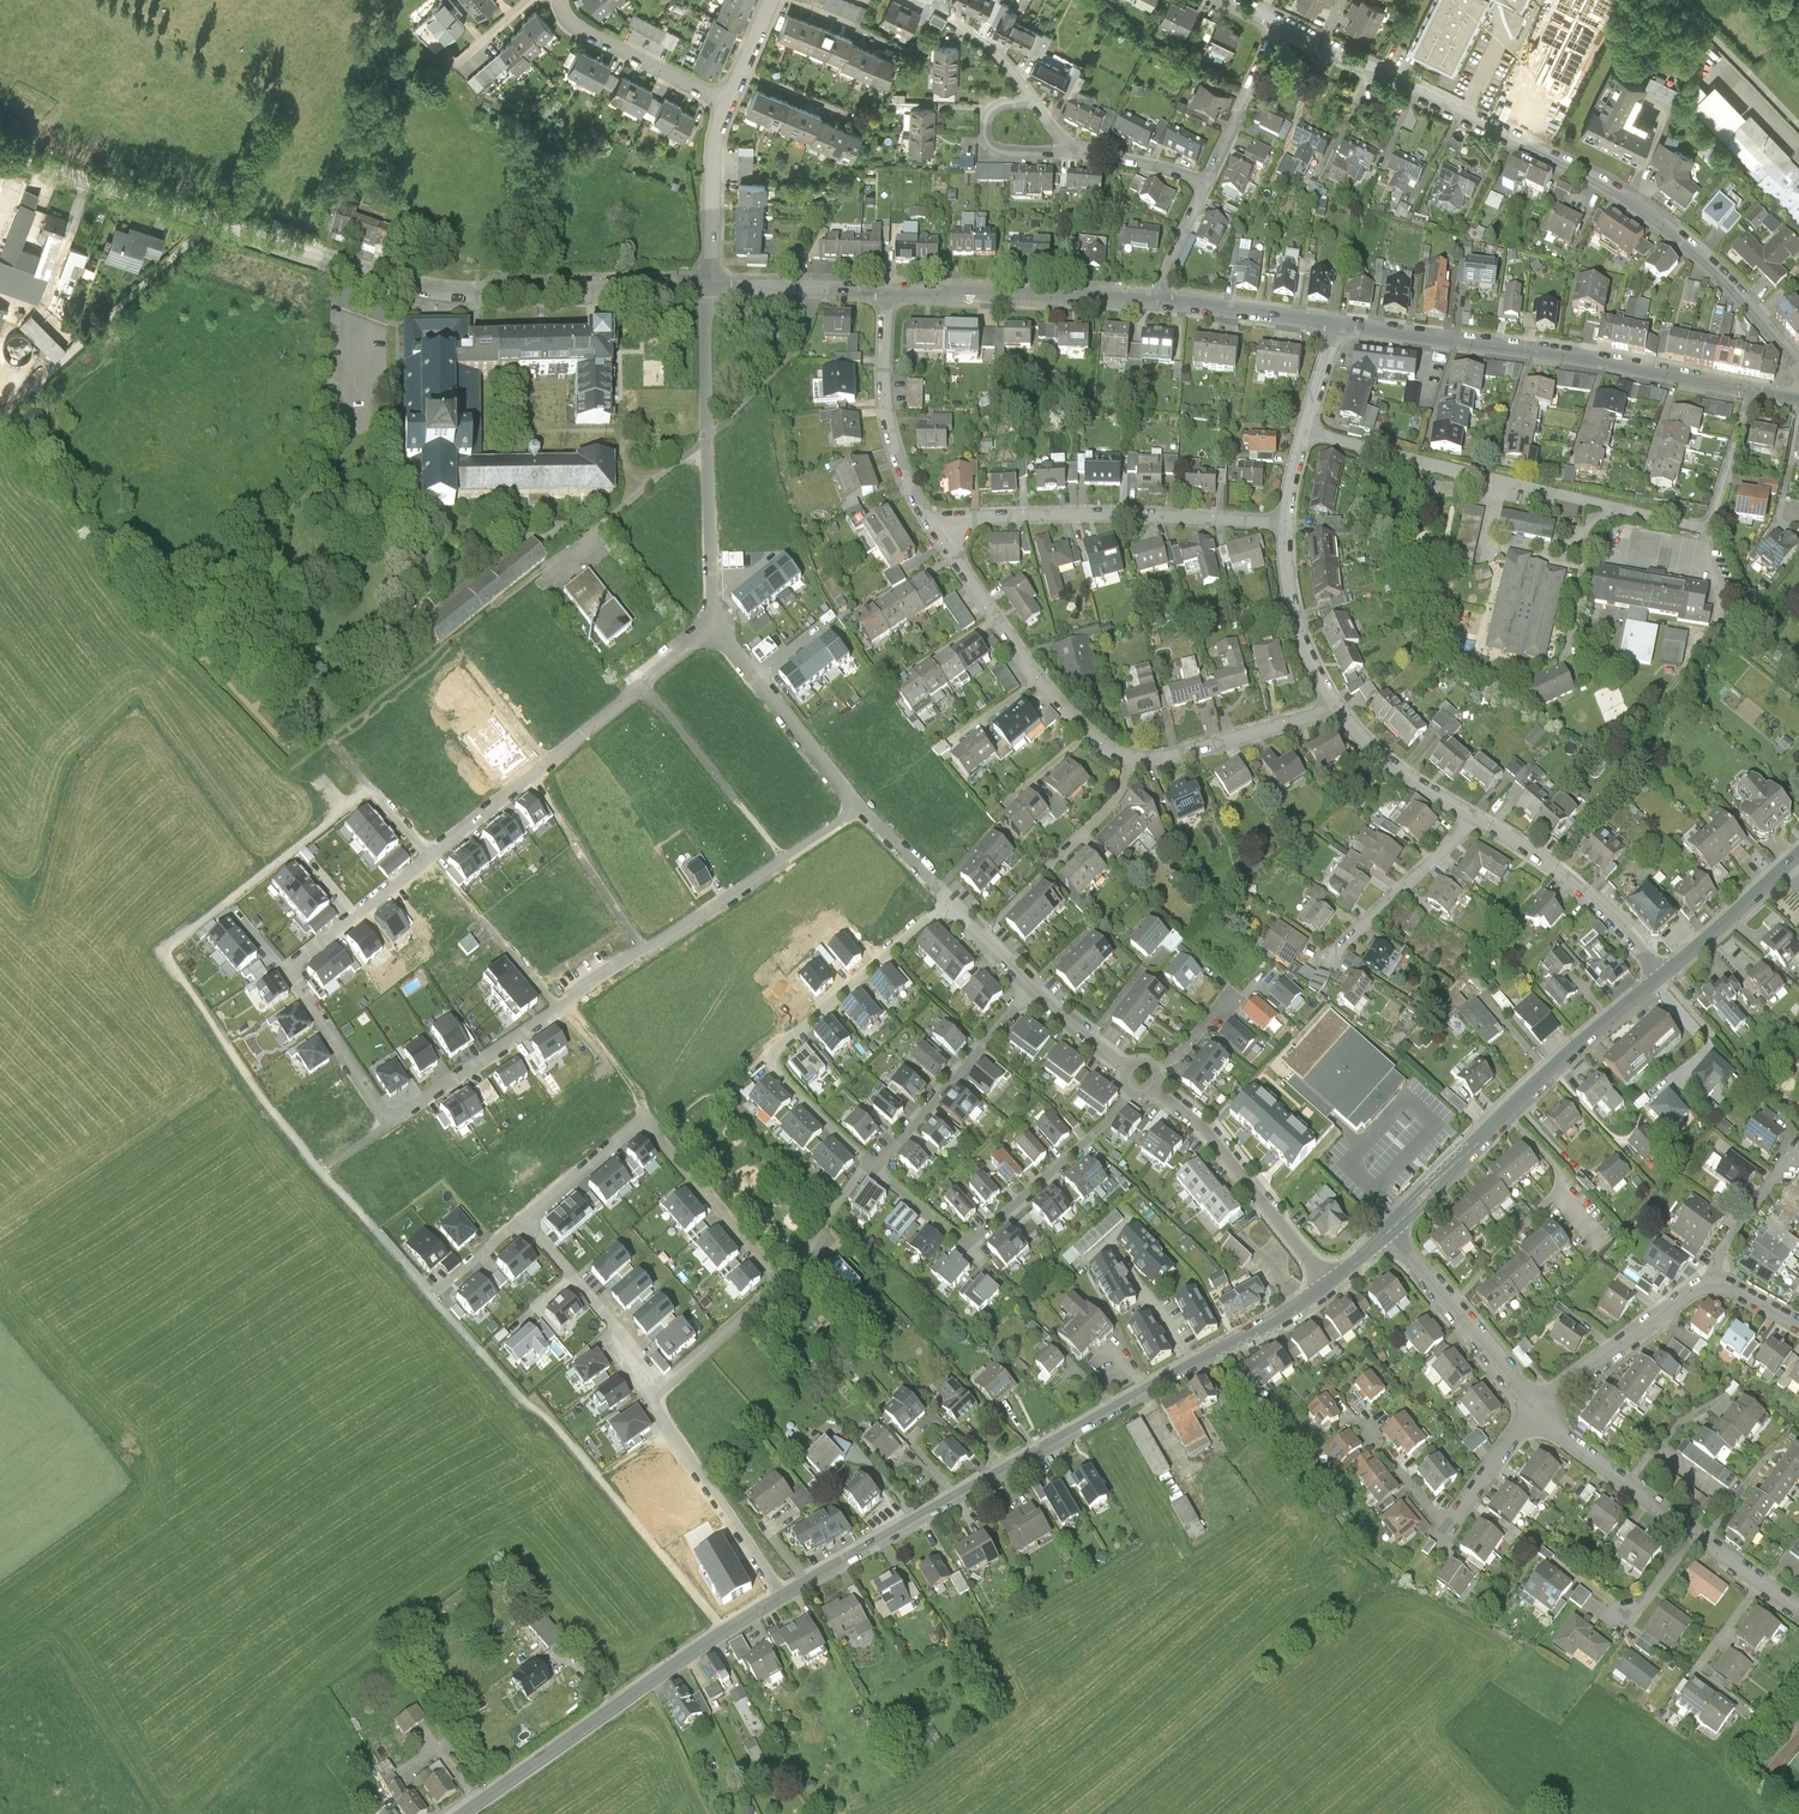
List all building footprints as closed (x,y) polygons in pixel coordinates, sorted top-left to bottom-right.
[(477,20),(497,3),(494,0),(460,0),(477,20)] [(611,3),(608,0),(585,0),(598,15),(611,3)] [(754,0),(723,0),(722,2),(748,13),(754,0)] [(839,0),(798,0),(863,26),(869,12),(839,0)] [(893,32),(906,8),(890,0),(878,25),(893,32)] [(950,5),(982,22),(994,0),(952,0),(950,5)] [(1153,9),(1157,0),(1133,0),(1153,9)] [(1325,0),(1298,0),(1320,11),(1325,0)] [(1355,10),(1381,22),(1387,10),(1366,0),(1360,0),(1355,10)] [(1411,50),(1452,70),(1486,0),(1435,0),(1411,50)] [(1546,25),(1533,20),(1502,96),(1561,119),(1586,55),(1599,60),(1615,22),(1559,0),(1556,0),(1546,25)] [(465,26),(440,1),(412,29),(436,54),(465,26)] [(742,29),(748,13),(722,2),(716,18),(737,27),(742,29)] [(1195,13),(1169,3),(1160,25),(1186,35),(1195,13)] [(921,15),(906,8),(893,32),(909,40),(921,15)] [(552,31),(533,10),(520,22),(522,24),(539,43),(552,31)] [(1375,35),(1381,22),(1355,10),(1350,23),(1375,35)] [(680,36),(634,13),(627,28),(673,51),(680,36)] [(932,22),(945,27),(949,19),(935,13),(932,22)] [(781,40),(796,46),(806,22),(790,16),(781,40)] [(712,17),(706,33),(731,43),(737,27),(716,18),(712,17)] [(1035,32),(1001,17),(991,38),(1026,54),(1035,32)] [(796,46),(811,52),(821,29),(806,22),(796,46)] [(539,43),(522,24),(509,37),(511,39),(528,57),(541,45),(539,43)] [(1241,36),(1216,25),(1204,50),(1229,61),(1241,36)] [(811,52),(826,59),(836,35),(821,29),(811,52)] [(706,33),(699,50),(724,60),(731,43),(706,33)] [(851,41),(836,35),(826,59),(841,65),(850,45),(851,41)] [(528,57),(511,39),(499,50),(501,52),(510,63),(519,71),(531,60),(528,57)] [(840,69),(856,76),(866,52),(850,45),(841,65),(840,69)] [(930,47),(930,70),(960,70),(960,47),(930,47)] [(566,74),(582,82),(595,56),(579,48),(566,74)] [(1039,49),(1026,77),(1067,97),(1081,69),(1039,49)] [(718,76),(724,60),(699,50),(693,66),(718,76)] [(501,52),(471,76),(480,87),(510,63),(501,52)] [(856,76),(872,83),(882,58),(866,52),(856,76)] [(611,64),(595,56),(582,82),(598,90),(611,64)] [(899,65),(882,58),(872,83),(889,89),(899,65)] [(1648,83),(1612,66),(1579,134),(1640,164),(1659,125),(1634,112),(1645,91),(1648,83)] [(960,93),(960,70),(930,70),(930,93),(960,93)] [(607,99),(624,108),(638,82),(620,73),(607,99)] [(1651,79),(1648,83),(1645,91),(1675,106),(1681,93),(1651,79)] [(655,90),(638,82),(624,108),(642,116),(655,90)] [(1231,100),(1200,84),(1187,110),(1219,126),(1231,100)] [(746,114),(761,121),(772,97),(756,90),(746,114)] [(682,105),(665,97),(653,124),(671,131),(680,109),(682,105)] [(787,103),(772,97),(761,121),(777,127),(787,103)] [(1073,101),(1063,121),(1096,139),(1107,120),(1073,101)] [(777,127),(792,134),(803,110),(787,103),(777,127)] [(695,117),(680,109),(671,131),(668,134),(683,142),(695,117)] [(818,117),(803,110),(792,134),(808,141),(817,120),(818,117)] [(1267,110),(1259,129),(1280,137),(1288,118),(1267,110)] [(907,111),(907,134),(935,133),(934,111),(907,111)] [(1155,130),(1122,113),(1111,134),(1144,151),(1155,130)] [(838,129),(817,120),(808,141),(806,144),(828,153),(838,129)] [(1751,120),(1732,139),(1767,175),(1786,194),(1792,189),(1798,182),(1798,169),(1751,120)] [(1292,161),(1300,164),(1315,132),(1300,125),(1291,143),(1299,147),(1292,161)] [(1207,145),(1174,128),(1163,148),(1196,165),(1207,145)] [(860,138),(838,129),(828,153),(849,163),(860,138)] [(1331,139),(1315,132),(1300,164),(1307,167),(1314,153),(1322,157),(1331,139)] [(936,156),(935,133),(907,134),(908,157),(936,156)] [(1338,155),(1353,163),(1362,146),(1347,138),(1338,155)] [(1692,186),(1688,176),(1697,158),(1662,140),(1652,159),(1664,165),(1657,180),(1659,195),(1683,214),(1702,194),(1692,186)] [(1252,141),(1244,157),(1263,165),(1270,150),(1252,141)] [(1378,154),(1362,146),(1353,163),(1369,171),(1378,154)] [(752,147),(736,147),(736,183),(752,183),(752,147)] [(1388,189),(1396,193),(1412,161),(1396,153),(1387,172),(1394,176),(1388,189)] [(977,156),(962,156),(961,169),(977,169),(977,156)] [(1534,167),(1517,158),(1506,178),(1526,188),(1534,167)] [(1234,161),(1222,186),(1243,196),(1255,171),(1234,161)] [(1428,168),(1412,161),(1396,193),(1404,196),(1410,183),(1418,187),(1428,168)] [(1438,201),(1449,206),(1463,175),(1446,167),(1437,187),(1443,190),(1438,201)] [(1554,177),(1534,167),(1526,188),(1544,197),(1554,177)] [(1008,195),(1030,195),(1031,170),(1009,169),(1008,195)] [(1053,171),(1031,170),(1030,195),(1052,196),(1053,171)] [(1066,172),(1065,192),(1099,194),(1100,174),(1066,172)] [(1479,182),(1463,175),(1449,206),(1461,212),(1467,200),(1471,202),(1479,182)] [(1792,189),(1786,194),(1767,175),(1756,186),(1798,229),(1798,197),(1792,189)] [(1164,188),(1146,180),(1138,199),(1156,207),(1164,188)] [(1574,186),(1561,180),(1549,203),(1562,210),(1574,186)] [(733,183),(733,201),(759,201),(759,183),(752,183),(736,183),(733,183)] [(25,188),(20,203),(34,208),(39,193),(25,188)] [(1725,204),(1720,199),(1702,219),(1718,233),(1721,230),(1728,237),(1742,220),(1735,214),(1742,206),(1731,197),(1725,204)] [(358,204),(344,200),(331,240),(382,256),(390,233),(353,221),(358,204)] [(733,201),(733,219),(759,219),(759,201),(733,201)] [(13,264),(19,248),(34,208),(20,203),(0,257),(0,259),(13,264)] [(1584,221),(1558,209),(1546,237),(1572,248),(1584,221)] [(1759,212),(1749,222),(1755,229),(1766,219),(1759,212)] [(42,229),(46,231),(62,236),(68,220),(48,213),(42,229)] [(1613,213),(1594,239),(1628,263),(1646,238),(1613,213)] [(1195,241),(1216,251),(1229,225),(1208,215),(1195,241)] [(733,219),(733,237),(759,238),(759,219),(733,219)] [(1160,227),(1124,223),(1121,248),(1157,252),(1160,227)] [(128,232),(114,228),(105,260),(137,269),(142,253),(159,258),(164,239),(129,228),(128,232)] [(62,236),(46,231),(38,254),(32,270),(13,264),(0,259),(0,289),(38,303),(62,236)] [(950,255),(973,256),(974,233),(951,232),(950,255)] [(1764,254),(1779,270),(1798,250),(1798,245),(1786,232),(1764,254)] [(973,256),(996,257),(997,234),(974,233),(973,256)] [(817,259),(849,261),(850,237),(818,235),(817,259)] [(1051,238),(1009,236),(1008,264),(1050,266),(1051,238)] [(1787,278),(1779,270),(1764,254),(1746,236),(1732,250),(1754,272),(1756,270),(1776,290),(1787,278)] [(759,256),(759,238),(733,237),(733,256),(759,256)] [(882,239),(850,237),(849,261),(880,263),(882,239)] [(1077,252),(1087,253),(1085,270),(1104,271),(1106,241),(1078,239),(1077,252)] [(893,263),(915,264),(915,242),(894,241),(893,263)] [(937,242),(915,242),(915,264),(936,264),(937,242)] [(38,254),(19,248),(13,264),(32,270),(38,254)] [(90,255),(69,248),(60,275),(80,282),(90,255)] [(1680,266),(1663,251),(1646,271),(1663,285),(1680,266)] [(1498,264),(1468,260),(1465,286),(1495,289),(1498,264)] [(1429,264),(1423,316),(1447,319),(1454,267),(1429,264)] [(1257,293),(1260,271),(1235,267),(1231,290),(1257,293)] [(1297,273),(1276,270),(1273,296),(1294,298),(1297,273)] [(1334,275),(1311,273),(1307,302),(1330,305),(1334,275)] [(1373,285),(1346,281),(1342,305),(1369,310),(1373,285)] [(1611,288),(1578,281),(1572,310),(1604,317),(1611,288)] [(1411,286),(1387,283),(1384,313),(1408,315),(1411,286)] [(1686,283),(1682,304),(1698,307),(1702,286),(1686,283)] [(1524,291),(1506,289),(1504,320),(1521,322),(1524,291)] [(1652,305),(1630,300),(1625,327),(1635,329),(1647,332),(1652,305)] [(1789,330),(1798,322),(1798,306),(1796,303),(1779,318),(1789,330)] [(57,359),(69,347),(25,304),(13,316),(57,359)] [(1559,307),(1534,304),(1531,330),(1556,332),(1559,307)] [(827,315),(826,341),(852,342),(853,316),(827,315)] [(1798,342),(1798,322),(1789,330),(1798,342)] [(1598,348),(1615,351),(1619,326),(1603,323),(1598,348)] [(611,333),(586,334),(586,343),(468,343),(469,324),(404,324),(405,485),(420,484),(421,507),(453,507),(453,497),(464,497),(465,499),(468,498),(470,497),(488,496),(488,497),(489,497),(490,497),(498,496),(498,497),(499,497),(499,496),(508,496),(508,497),(509,497),(509,496),(517,496),(517,497),(518,497),(518,496),(527,496),(528,497),(529,496),(528,496),(537,496),(539,496),(548,496),(549,496),(557,496),(558,496),(567,496),(568,496),(576,496),(577,496),(586,496),(587,496),(600,496),(601,496),(602,496),(608,496),(608,495),(611,492),(612,492),(612,484),(612,483),(612,471),(612,470),(612,459),(576,459),(576,464),(535,464),(535,460),(538,457),(538,452),(535,449),(530,449),(527,452),(527,457),(531,460),(531,464),(528,464),(527,464),(518,465),(518,464),(517,464),(517,465),(509,465),(509,464),(508,464),(507,464),(507,465),(499,465),(499,464),(498,464),(498,465),(489,465),(489,464),(488,464),(488,465),(480,465),(479,376),(576,375),(576,424),(595,424),(601,424),(601,423),(609,423),(609,374),(609,363),(609,358),(611,358),(611,333)] [(908,355),(944,357),(946,327),(909,325),(908,355)] [(1615,351),(1631,354),(1635,329),(1625,327),(1619,326),(1615,351)] [(1683,326),(1681,332),(1695,335),(1696,329),(1683,326)] [(982,328),(946,327),(944,357),(981,358),(982,328)] [(1708,345),(1717,347),(1721,329),(1712,327),(1708,345)] [(1035,328),(1005,328),(1005,351),(1035,351),(1035,328)] [(1134,331),(1107,329),(1104,363),(1131,365),(1134,331)] [(1631,354),(1647,357),(1652,333),(1647,332),(1635,329),(1631,354)] [(1081,330),(1061,330),(1061,354),(1081,354),(1081,330)] [(1143,366),(1176,368),(1178,338),(1145,335),(1143,366)] [(1689,341),(1670,337),(1665,359),(1684,363),(1689,341)] [(1242,346),(1199,341),(1195,371),(1238,376),(1242,346)] [(1684,363),(1698,366),(1703,344),(1689,341),(1684,363)] [(1708,345),(1703,344),(1698,366),(1712,369),(1717,347),(1708,345)] [(1744,352),(1717,347),(1712,369),(1739,375),(1744,352)] [(1765,351),(1764,357),(1780,358),(1770,347),(1765,351)] [(1306,354),(1261,349),(1258,379),(1303,384),(1306,354)] [(1354,352),(1352,368),(1378,378),(1415,384),(1418,361),(1354,352)] [(1764,357),(1744,352),(1739,375),(1759,379),(1764,357)] [(1774,381),(1780,358),(1764,357),(1759,379),(1774,381)] [(1370,397),(1378,378),(1352,368),(1348,390),(1370,397)] [(1485,373),(1452,369),(1448,394),(1476,397),(1482,398),(1485,373)] [(823,373),(824,404),(857,402),(856,371),(823,373)] [(1593,395),(1595,380),(1559,375),(1557,390),(1593,395)] [(923,381),(908,381),(908,411),(923,411),(923,381)] [(1557,390),(1525,385),(1521,405),(1538,409),(1554,410),(1557,390)] [(1661,391),(1633,386),(1630,403),(1658,408),(1661,391)] [(1348,390),(1339,418),(1359,427),(1370,397),(1348,390)] [(1445,393),(1443,412),(1470,416),(1473,416),(1476,397),(1448,394),(1445,393)] [(1628,401),(1598,395),(1594,416),(1613,420),(1624,422),(1628,401)] [(1521,405),(1517,423),(1536,427),(1538,409),(1521,405)] [(1705,417),(1674,410),(1669,431),(1693,436),(1700,438),(1705,417)] [(1443,412),(1438,411),(1435,430),(1464,433),(1467,434),(1470,416),(1443,412)] [(30,415),(27,417),(25,419),(24,422),(25,425),(26,428),(27,430),(30,431),(32,432),(35,432),(38,431),(40,429),(41,427),(42,424),(42,421),(40,418),(38,416),(36,415),(32,414),(30,415)] [(918,425),(917,449),(949,449),(949,432),(954,432),(954,416),(932,416),(932,426),(918,425)] [(1590,416),(1586,434),(1610,439),(1613,420),(1594,416),(1590,416)] [(860,418),(832,421),(835,449),(863,445),(860,418)] [(1534,446),(1536,427),(1517,423),(1513,442),(1534,446)] [(1782,433),(1754,427),(1748,452),(1776,458),(1782,433)] [(1433,429),(1430,451),(1461,455),(1464,433),(1435,430),(1433,429)] [(1663,449),(1688,455),(1693,436),(1669,431),(1667,430),(1663,449)] [(1606,457),(1610,439),(1586,434),(1583,453),(1606,457)] [(1280,437),(1252,436),(1251,456),(1279,457),(1280,437)] [(1505,462),(1520,464),(1519,470),(1538,473),(1541,458),(1532,456),(1534,446),(1513,442),(1509,441),(1505,462)] [(1684,474),(1688,455),(1663,449),(1661,449),(1657,467),(1684,474)] [(1583,453),(1578,452),(1574,473),(1602,478),(1606,457),(1583,453)] [(1125,456),(1084,455),(1083,487),(1124,489),(1125,456)] [(1320,455),(1314,484),(1343,490),(1349,461),(1320,455)] [(1165,460),(1138,461),(1138,497),(1165,497),(1165,460)] [(846,506),(880,492),(868,461),(834,475),(846,506)] [(1266,466),(1240,466),(1240,488),(1266,488),(1266,466)] [(1656,467),(1650,488),(1679,495),(1684,474),(1657,467),(1656,467)] [(979,498),(978,468),(946,469),(947,498),(979,498)] [(1017,468),(990,470),(992,496),(1019,494),(1017,468)] [(1066,468),(1037,469),(1038,494),(1068,493),(1066,468)] [(1219,472),(1190,470),(1189,494),(1218,495),(1219,472)] [(1336,519),(1343,490),(1314,484),(1308,513),(1336,519)] [(1769,496),(1736,490),(1730,521),(1763,527),(1769,496)] [(1463,504),(1449,560),(1469,565),(1483,509),(1463,504)] [(1553,519),(1498,507),(1493,526),(1549,538),(1553,519)] [(862,528),(877,552),(905,535),(890,511),(862,528)] [(1796,544),(1774,527),(1753,554),(1775,571),(1796,544)] [(919,558),(905,535),(877,552),(892,575),(919,558)] [(1116,536),(1084,545),(1094,583),(1126,575),(1116,536)] [(1308,539),(1311,570),(1341,568),(1338,537),(1308,539)] [(1021,538),(991,538),(992,568),(1021,568),(1021,538)] [(1259,538),(1228,547),(1234,569),(1252,564),(1254,574),(1268,570),(1259,538)] [(1225,584),(1213,539),(1181,547),(1187,570),(1200,566),(1206,590),(1225,584)] [(1164,540),(1132,548),(1139,575),(1171,567),(1164,540)] [(1052,601),(1067,597),(1060,573),(1077,568),(1070,544),(1053,549),(1051,543),(1036,547),(1052,601)] [(547,562),(532,544),(424,627),(439,645),(547,562)] [(743,554),(722,555),(723,570),(744,570),(743,554)] [(784,558),(771,569),(786,587),(799,576),(784,558)] [(1567,574),(1507,559),(1485,647),(1546,662),(1567,574)] [(1710,588),(1664,579),(1664,575),(1648,572),(1647,575),(1597,565),(1590,600),(1630,608),(1627,622),(1620,658),(1651,664),(1658,628),(1646,625),(1648,611),(1679,617),(1678,621),(1708,627),(1712,610),(1705,609),(1710,588)] [(1343,599),(1341,568),(1311,570),(1314,602),(1343,599)] [(771,569),(759,579),(774,597),(786,587),(771,569)] [(586,574),(562,593),(605,649),(629,630),(586,574)] [(1023,578),(1001,592),(1026,629),(1044,617),(1034,602),(1038,600),(1023,578)] [(759,579),(745,590),(761,608),(774,597),(759,579)] [(927,579),(909,590),(927,618),(945,607),(927,579)] [(745,590),(733,600),(748,619),(761,608),(745,590)] [(909,590),(891,601),(909,629),(927,618),(909,590)] [(891,601),(873,612),(891,641),(909,629),(891,601)] [(1344,604),(1321,613),(1326,623),(1348,614),(1344,604)] [(835,618),(831,612),(820,621),(822,624),(824,627),(835,618)] [(873,612),(856,624),(873,652),(891,641),(873,612)] [(1320,629),(1333,657),(1355,647),(1360,644),(1347,616),(1320,629)] [(1667,632),(1661,662),(1681,666),(1687,636),(1667,632)] [(997,637),(988,642),(996,658),(1005,653),(997,637)] [(832,638),(819,647),(833,666),(846,656),(832,638)] [(778,650),(769,639),(751,652),(761,663),(778,650)] [(968,677),(991,661),(975,639),(951,654),(968,677)] [(1089,641),(1055,650),(1065,689),(1099,680),(1089,641)] [(1231,672),(1215,676),(1217,683),(1221,697),(1251,689),(1238,641),(1217,646),(1221,659),(1227,657),(1231,672)] [(1279,642),(1254,648),(1264,686),(1289,679),(1279,642)] [(819,647),(807,657),(821,675),(833,666),(819,647)] [(1333,657),(1344,679),(1365,669),(1355,647),(1333,657)] [(950,690),(968,677),(951,654),(933,666),(950,690)] [(807,657),(794,667),(808,685),(821,675),(807,657)] [(1560,665),(1523,680),(1535,708),(1572,693),(1560,665)] [(933,703),(950,690),(933,666),(914,676),(933,703)] [(794,667),(781,677),(796,695),(808,685),(794,667)] [(913,717),(933,703),(914,676),(892,689),(913,717)] [(1201,679),(1169,687),(1175,709),(1207,701),(1203,687),(1201,679)] [(1221,697),(1217,683),(1203,687),(1207,701),(1221,697)] [(1364,697),(1379,696),(1378,683),(1363,685),(1364,697)] [(1612,734),(1634,725),(1618,683),(1596,692),(1612,734)] [(1157,689),(1126,697),(1132,722),(1163,714),(1157,689)] [(1368,714),(1388,733),(1407,713),(1387,694),(1368,714)] [(1023,705),(1009,718),(1029,741),(1043,728),(1023,705)] [(1427,732),(1407,713),(1388,733),(1409,752),(1427,732)] [(1014,754),(1029,741),(1009,718),(994,731),(1014,754)] [(486,721),(462,738),(493,781),(517,764),(486,721)] [(1527,741),(1535,748),(1549,733),(1540,726),(1527,741)] [(1785,757),(1795,741),(1787,736),(1777,752),(1785,757)] [(981,738),(966,750),(984,773),(999,762),(981,738)] [(1325,776),(1352,760),(1338,738),(1312,754),(1325,776)] [(940,754),(951,746),(947,741),(936,749),(940,754)] [(1475,766),(1452,744),(1431,766),(1454,788),(1464,778),(1475,766)] [(968,785),(984,773),(966,750),(951,761),(968,785)] [(1261,758),(1285,797),(1310,781),(1296,759),(1282,768),(1272,751),(1261,758)] [(1485,798),(1503,779),(1482,759),(1475,766),(1464,778),(1485,798)] [(1514,761),(1505,771),(1516,780),(1525,771),(1514,761)] [(1241,762),(1217,777),(1233,803),(1257,788),(1241,762)] [(1071,763),(1046,786),(1068,808),(1092,785),(1071,763)] [(1740,816),(1767,848),(1796,822),(1759,779),(1736,799),(1747,811),(1740,816)] [(1169,799),(1181,830),(1208,819),(1195,789),(1169,799)] [(1516,810),(1535,828),(1554,808),(1534,790),(1516,810)] [(530,827),(534,832),(547,822),(547,821),(538,808),(534,802),(530,796),(515,808),(518,811),(530,827)] [(1039,831),(1053,817),(1032,796),(1018,810),(1039,831)] [(1147,803),(1124,823),(1144,844),(1166,825),(1147,803)] [(553,817),(544,804),(538,808),(547,821),(553,817)] [(1415,806),(1397,826),(1422,848),(1440,828),(1415,806)] [(1573,825),(1554,808),(1535,828),(1555,846),(1573,825)] [(344,828),(355,840),(379,820),(374,815),(373,816),(367,809),(344,828)] [(1025,845),(1039,831),(1018,810),(1003,825),(1025,845)] [(530,827),(518,811),(512,816),(514,819),(524,831),(530,827)] [(1718,812),(1699,828),(1729,862),(1747,846),(1718,812)] [(492,825),(512,850),(523,841),(521,839),(509,823),(505,818),(499,823),(498,821),(492,825)] [(524,831),(514,819),(509,823),(521,839),(527,834),(524,831)] [(355,840),(365,852),(387,833),(382,826),(383,825),(379,820),(355,840)] [(1117,867),(1144,844),(1124,823),(1098,845),(1117,867)] [(499,856),(500,859),(512,850),(492,825),(487,830),(488,831),(482,836),(486,841),(499,856)] [(1711,877),(1729,862),(1699,828),(1681,843),(1711,877)] [(1389,879),(1405,854),(1367,830),(1357,845),(1368,852),(1363,860),(1352,853),(1347,860),(1359,867),(1373,876),(1376,871),(1389,879)] [(365,852),(375,864),(398,845),(392,838),(393,837),(389,832),(387,833),(365,852)] [(993,836),(984,847),(1009,869),(1018,858),(993,836)] [(1580,860),(1592,871),(1615,848),(1604,836),(1580,860)] [(499,856),(486,841),(480,846),(493,861),(499,856)] [(1475,886),(1482,875),(1501,887),(1513,868),(1476,844),(1457,874),(1475,886)] [(458,852),(477,877),(489,868),(487,865),(475,850),(471,845),(465,849),(464,848),(458,852)] [(493,861),(480,846),(475,850),(487,865),(493,861)] [(1000,879),(1009,869),(984,847),(975,857),(978,860),(1000,879)] [(305,848),(300,853),(309,864),(315,859),(305,848)] [(1626,859),(1615,848),(1592,871),(1603,882),(1626,859)] [(400,849),(378,868),(388,879),(410,860),(400,849)] [(464,883),(466,886),(477,877),(458,852),(453,857),(454,858),(448,863),(452,868),(464,883)] [(1088,855),(1074,869),(1091,886),(1105,872),(1088,855)] [(711,872),(700,856),(693,860),(704,877),(711,872)] [(704,877),(693,860),(681,869),(698,894),(711,886),(704,877)] [(978,860),(968,871),(993,893),(1003,881),(1000,879),(978,860)] [(272,885),(281,896),(305,876),(300,870),(299,871),(294,866),(272,885)] [(1353,915),(1373,884),(1345,866),(1328,891),(1342,900),(1338,905),(1353,915)] [(464,883),(452,868),(446,873),(459,888),(464,883)] [(1077,900),(1091,886),(1074,869),(1060,884),(1077,900)] [(983,904),(993,893),(968,871),(959,882),(983,904)] [(1675,894),(1693,914),(1715,894),(1697,874),(1675,894)] [(281,896),(289,906),(312,887),(308,882),(309,881),(305,876),(281,896)] [(1463,895),(1440,880),(1425,904),(1447,919),(1463,895)] [(1626,884),(1616,893),(1627,904),(1626,905),(1655,937),(1676,918),(1647,886),(1636,895),(1626,884)] [(289,906),(298,916),(322,896),(318,891),(316,892),(312,887),(289,906)] [(1045,887),(1036,897),(1053,915),(1063,906),(1045,887)] [(1546,894),(1524,915),(1540,931),(1562,910),(1546,894)] [(311,932),(306,926),(328,907),(329,907),(325,902),(326,901),(322,896),(298,916),(293,921),(306,936),(311,932)] [(1036,897),(1026,906),(1043,924),(1053,915),(1036,897)] [(1323,939),(1337,918),(1311,901),(1297,923),(1323,939)] [(1026,906),(1016,915),(1033,934),(1043,924),(1026,906)] [(328,907),(306,926),(311,932),(316,937),(338,918),(328,907)] [(374,920),(392,944),(408,932),(389,908),(374,920)] [(413,925),(401,910),(395,915),(407,929),(413,925)] [(1424,921),(1413,913),(1401,932),(1412,939),(1424,921)] [(1024,943),(1033,934),(1016,915),(1006,925),(1024,943)] [(217,927),(213,921),(195,935),(200,941),(217,927)] [(926,953),(948,932),(938,922),(916,943),(926,953)] [(1290,970),(1309,945),(1280,923),(1260,948),(1290,970)] [(207,940),(217,952),(237,935),(227,924),(207,940)] [(1152,924),(1132,946),(1149,961),(1169,939),(1152,924)] [(348,940),(366,964),(381,952),(363,928),(348,940)] [(1777,930),(1760,944),(1783,970),(1798,956),(1798,955),(1777,930)] [(956,941),(948,932),(926,953),(934,962),(956,941)] [(217,952),(227,963),(246,946),(237,935),(217,952)] [(463,950),(474,941),(469,935),(458,944),(463,950)] [(845,937),(827,951),(846,973),(864,958),(845,937)] [(1096,938),(1086,947),(1103,964),(1112,955),(1096,938)] [(479,947),(474,941),(463,950),(467,955),(479,947)] [(956,941),(934,962),(944,972),(966,951),(956,941)] [(1600,990),(1624,971),(1601,942),(1585,955),(1593,965),(1585,971),(1600,990)] [(227,963),(237,974),(256,958),(246,946),(227,963)] [(835,963),(821,946),(816,951),(819,954),(829,967),(835,963)] [(1093,974),(1103,964),(1086,947),(1076,956),(1093,974)] [(1395,960),(1375,947),(1360,971),(1380,984),(1395,960)] [(321,961),(337,980),(351,969),(341,958),(335,950),(321,961)] [(966,951),(944,972),(954,982),(976,961),(966,951)] [(360,970),(347,953),(341,958),(351,969),(355,974),(360,970)] [(829,967),(819,954),(813,959),(818,965),(827,975),(832,971),(829,967)] [(1543,972),(1555,985),(1544,995),(1560,1013),(1577,998),(1563,982),(1576,971),(1561,955),(1543,972)] [(1083,983),(1093,974),(1076,956),(1066,966),(1083,983)] [(1181,957),(1164,978),(1184,994),(1201,974),(1181,957)] [(307,972),(322,991),(337,980),(321,961),(307,972)] [(483,978),(494,991),(514,975),(502,961),(483,978)] [(241,974),(245,980),(251,976),(263,968),(259,962),(241,974)] [(818,965),(801,980),(816,998),(833,983),(827,975),(818,965)] [(1073,993),(1083,983),(1066,966),(1056,975),(1073,993)] [(1782,990),(1760,966),(1744,981),(1766,1005),(1782,990)] [(1328,981),(1306,967),(1296,982),(1318,996),(1328,981)] [(267,974),(263,968),(251,976),(255,982),(263,977),(267,974)] [(973,1002),(995,980),(984,969),(962,992),(973,1002)] [(890,971),(873,985),(888,1002),(904,988),(890,971)] [(491,994),(503,1007),(525,988),(514,975),(494,991),(491,994)] [(267,983),(263,977),(255,982),(243,990),(247,996),(253,992),(267,983)] [(1373,991),(1351,977),(1334,1003),(1356,1017),(1373,991)] [(267,1013),(289,998),(275,978),(267,983),(253,992),(267,1013)] [(1005,989),(995,980),(973,1002),(984,1012),(1005,989)] [(1289,980),(1275,994),(1276,996),(1292,1010),(1305,995),(1289,980)] [(1700,1005),(1715,1019),(1726,1009),(1739,996),(1723,981),(1700,1005)] [(1147,982),(1139,992),(1158,1008),(1166,998),(1147,982)] [(1491,990),(1508,1014),(1516,1008),(1498,985),(1491,990)] [(503,1007),(515,1021),(537,1002),(525,988),(503,1007)] [(1150,1017),(1158,1008),(1139,992),(1131,1001),(1150,1017)] [(861,994),(844,1009),(861,1029),(868,1022),(871,1025),(880,1016),(861,994)] [(1292,1010),(1276,996),(1271,1001),(1287,1015),(1292,1010)] [(1504,1034),(1476,999),(1468,1005),(1460,996),(1450,1004),(1486,1048),(1504,1034)] [(1533,998),(1514,1013),(1540,1044),(1558,1029),(1533,998)] [(1142,1027),(1150,1017),(1131,1001),(1123,1011),(1142,1027)] [(1256,1003),(1244,1017),(1264,1036),(1277,1023),(1256,1003)] [(1657,1005),(1630,1029),(1655,1057),(1683,1032),(1657,1005)] [(288,1015),(284,1009),(266,1021),(270,1027),(274,1025),(288,1015)] [(1744,1026),(1726,1009),(1715,1019),(1733,1037),(1744,1026)] [(274,1025),(289,1047),(311,1032),(296,1010),(288,1015),(274,1025)] [(1134,1036),(1142,1027),(1123,1011),(1115,1020),(1134,1036)] [(1407,1083),(1330,1012),(1294,1051),(1291,1048),(1280,1060),(1295,1073),(1286,1082),(1300,1095),(1304,1090),(1308,1086),(1335,1111),(1357,1130),(1362,1125),(1365,1127),(1370,1121),(1371,1122),(1407,1083)] [(831,1017),(811,1034),(830,1055),(849,1038),(831,1017)] [(432,1030),(450,1058),(468,1046),(456,1028),(450,1018),(432,1030)] [(942,1019),(931,1032),(956,1052),(967,1038),(942,1019)] [(1011,1038),(1023,1048),(1038,1031),(1025,1021),(1011,1038)] [(1232,1023),(1219,1037),(1241,1057),(1254,1043),(1232,1023)] [(456,1028),(468,1046),(474,1042),(462,1024),(456,1028)] [(1628,1082),(1655,1057),(1630,1029),(1603,1054),(1628,1082)] [(536,1052),(544,1064),(565,1049),(554,1031),(532,1046),(536,1052)] [(1050,1041),(1038,1031),(1023,1048),(1036,1058),(1050,1041)] [(923,1039),(909,1056),(933,1076),(946,1059),(923,1039)] [(297,1055),(309,1047),(305,1041),(287,1053),(291,1059),(297,1055)] [(404,1053),(420,1077),(437,1065),(422,1041),(404,1053)] [(297,1055),(310,1075),(329,1062),(316,1042),(309,1047),(297,1055)] [(1706,1085),(1714,1075),(1723,1083),(1735,1068),(1711,1048),(1700,1062),(1700,1061),(1691,1073),(1706,1085)] [(807,1049),(789,1065),(802,1080),(811,1072),(817,1078),(826,1070),(807,1049)] [(1048,1068),(1060,1077),(1074,1058),(1062,1049),(1048,1068)] [(1211,1050),(1202,1062),(1221,1077),(1230,1065),(1211,1050)] [(546,1068),(544,1064),(536,1052),(524,1059),(534,1076),(546,1068)] [(985,1058),(968,1078),(986,1095),(1004,1075),(985,1058)] [(1087,1068),(1074,1058),(1060,1077),(1073,1086),(1087,1068)] [(494,1076),(504,1092),(527,1077),(516,1062),(494,1076)] [(1212,1088),(1221,1077),(1202,1062),(1193,1074),(1212,1088)] [(904,1064),(890,1080),(913,1100),(927,1084),(904,1064)] [(1477,1064),(1456,1080),(1473,1101),(1494,1085),(1477,1064)] [(376,1076),(390,1097),(408,1086),(394,1065),(376,1076)] [(1593,1106),(1594,1105),(1606,1117),(1623,1099),(1612,1088),(1595,1070),(1576,1088),(1593,1106)] [(1203,1100),(1212,1088),(1193,1074),(1184,1086),(1203,1100)] [(1080,1099),(1092,1109),(1107,1089),(1095,1080),(1080,1099)] [(487,1081),(474,1089),(476,1091),(484,1104),(486,1107),(498,1099),(487,1081)] [(958,1081),(939,1103),(962,1123),(980,1101),(958,1081)] [(751,1100),(762,1111),(781,1093),(771,1082),(751,1100)] [(1335,1111),(1308,1086),(1304,1090),(1300,1095),(1327,1119),(1335,1111)] [(1442,1093),(1463,1111),(1469,1104),(1449,1086),(1442,1093)] [(1119,1099),(1107,1089),(1092,1109),(1104,1118),(1119,1099)] [(1261,1143),(1285,1117),(1254,1089),(1230,1114),(1251,1133),(1261,1143)] [(884,1090),(873,1103),(891,1120),(903,1107),(884,1090)] [(1690,1112),(1674,1090),(1650,1108),(1667,1130),(1690,1112)] [(452,1098),(470,1124),(483,1115),(478,1108),(470,1096),(467,1091),(459,1096),(458,1094),(452,1098)] [(470,1096),(478,1108),(484,1104),(476,1091),(470,1096)] [(791,1103),(781,1093),(762,1111),(772,1122),(791,1103)] [(1580,1116),(1563,1095),(1543,1111),(1560,1133),(1580,1116)] [(451,1126),(456,1133),(470,1124),(452,1098),(447,1102),(448,1103),(440,1108),(443,1113),(451,1126)] [(861,1107),(844,1122),(863,1143),(880,1128),(861,1107)] [(451,1126),(443,1113),(437,1117),(445,1130),(451,1126)] [(783,1132),(793,1143),(813,1123),(803,1113),(783,1132)] [(1786,1134),(1758,1113),(1742,1134),(1770,1155),(1786,1134)] [(1113,1133),(1128,1145),(1143,1126),(1129,1114),(1113,1133)] [(935,1115),(920,1132),(940,1150),(955,1133),(935,1115)] [(1034,1129),(1051,1145),(1064,1133),(1047,1117),(1034,1129)] [(1285,1117),(1261,1143),(1274,1154),(1293,1172),(1316,1146),(1285,1117)] [(823,1133),(813,1123),(793,1143),(803,1153),(823,1133)] [(1665,1142),(1646,1123),(1627,1141),(1646,1160),(1665,1142)] [(1144,1154),(1155,1162),(1172,1140),(1161,1131),(1144,1154)] [(1011,1150),(1027,1167),(1041,1154),(1026,1138),(1011,1150)] [(909,1140),(896,1154),(918,1173),(931,1158),(909,1140)] [(1183,1148),(1172,1140),(1155,1162),(1166,1170),(1183,1148)] [(1521,1140),(1510,1149),(1529,1171),(1540,1162),(1521,1140)] [(642,1172),(656,1161),(640,1141),(626,1153),(630,1158),(642,1172)] [(814,1164),(825,1174),(844,1154),(833,1143),(814,1164)] [(1510,1149),(1499,1158),(1518,1181),(1529,1171),(1510,1149)] [(1757,1172),(1730,1151),(1714,1172),(1741,1193),(1757,1172)] [(855,1164),(844,1154),(825,1174),(836,1184),(855,1164)] [(1631,1169),(1617,1154),(1597,1172),(1611,1188),(1631,1169)] [(987,1167),(1005,1186),(1018,1174),(999,1155),(987,1167)] [(644,1174),(642,1172),(630,1158),(624,1163),(638,1178),(639,1179),(644,1174)] [(1507,1190),(1518,1181),(1499,1158),(1488,1167),(1492,1172),(1507,1190)] [(1087,1161),(1076,1171),(1096,1193),(1107,1183),(1087,1161)] [(632,1183),(638,1178),(624,1163),(619,1167),(632,1183)] [(600,1175),(617,1195),(629,1185),(612,1166),(600,1175)] [(1178,1183),(1186,1193),(1207,1177),(1199,1167),(1178,1183)] [(1085,1203),(1096,1193),(1076,1171),(1065,1181),(1085,1203)] [(1492,1172),(1481,1181),(1499,1204),(1511,1195),(1507,1190),(1492,1172)] [(588,1186),(605,1205),(617,1195),(600,1175),(588,1186)] [(1214,1187),(1207,1177),(1186,1193),(1194,1203),(1214,1187)] [(968,1189),(983,1205),(994,1194),(979,1179),(968,1189)] [(1488,1213),(1499,1204),(1481,1181),(1470,1191),(1488,1213)] [(1718,1183),(1713,1190),(1724,1198),(1729,1192),(1718,1183)] [(849,1198),(855,1203),(865,1190),(859,1185),(849,1198)] [(870,1185),(851,1211),(869,1223),(887,1196),(870,1185)] [(1222,1196),(1214,1187),(1194,1203),(1201,1213),(1203,1211),(1222,1196)] [(1052,1189),(1043,1197),(1063,1220),(1072,1212),(1052,1189)] [(679,1196),(675,1190),(659,1203),(664,1209),(679,1196)] [(1470,1191),(1459,1200),(1477,1222),(1488,1213),(1470,1191)] [(597,1213),(603,1208),(590,1193),(584,1197),(587,1200),(597,1212),(597,1213)] [(676,1222),(695,1205),(686,1194),(666,1211),(676,1222)] [(944,1202),(963,1223),(971,1216),(953,1194),(944,1202)] [(1203,1211),(1211,1221),(1232,1204),(1225,1194),(1222,1196),(1203,1211)] [(1725,1216),(1696,1194),(1666,1233),(1695,1255),(1725,1216)] [(559,1211),(577,1230),(592,1218),(591,1217),(581,1205),(575,1197),(559,1211)] [(1053,1228),(1063,1220),(1043,1197),(1034,1205),(1053,1228)] [(1789,1214),(1798,1221),(1798,1203),(1792,1198),(1787,1205),(1792,1209),(1789,1214)] [(581,1205),(591,1217),(597,1212),(587,1200),(581,1205)] [(1466,1231),(1477,1222),(1459,1200),(1447,1209),(1453,1216),(1466,1231)] [(902,1203),(884,1223),(900,1238),(918,1219),(902,1203)] [(1349,1224),(1328,1203),(1307,1224),(1310,1227),(1308,1230),(1311,1233),(1314,1231),(1323,1239),(1330,1232),(1335,1237),(1349,1224)] [(1240,1213),(1232,1204),(1211,1221),(1219,1230),(1240,1213)] [(686,1234),(706,1217),(695,1205),(676,1222),(686,1234)] [(455,1212),(457,1215),(469,1229),(474,1224),(460,1208),(455,1212)] [(561,1243),(561,1244),(577,1230),(559,1211),(544,1224),(551,1231),(561,1243)] [(1798,1224),(1798,1221),(1789,1214),(1785,1219),(1781,1216),(1777,1222),(1795,1235),(1798,1229),(1797,1228),(1798,1224)] [(440,1230),(458,1251),(475,1236),(469,1229),(457,1215),(440,1230)] [(1453,1216),(1439,1227),(1458,1250),(1472,1238),(1466,1231),(1453,1216)] [(1550,1219),(1539,1228),(1558,1250),(1569,1241),(1550,1219)] [(1795,1235),(1777,1222),(1769,1233),(1798,1254),(1798,1237),(1795,1235)] [(928,1223),(908,1245),(928,1263),(948,1241),(928,1223)] [(708,1229),(703,1224),(688,1237),(692,1242),(708,1229)] [(1137,1224),(1114,1245),(1136,1269),(1159,1248),(1137,1224)] [(1446,1259),(1458,1250),(1439,1227),(1427,1236),(1446,1259)] [(1539,1228),(1528,1237),(1546,1259),(1558,1250),(1539,1228)] [(713,1234),(708,1229),(692,1242),(697,1248),(713,1234)] [(1012,1230),(1001,1239),(1018,1260),(1029,1250),(1012,1230)] [(561,1243),(551,1231),(545,1236),(555,1248),(561,1243)] [(709,1261),(729,1244),(718,1232),(698,1249),(709,1261)] [(406,1248),(429,1274),(440,1265),(446,1260),(441,1253),(424,1233),(406,1248)] [(1791,1265),(1798,1254),(1769,1233),(1761,1244),(1791,1265)] [(1228,1234),(1217,1246),(1243,1270),(1254,1258),(1228,1234)] [(1535,1268),(1546,1259),(1528,1237),(1517,1246),(1521,1251),(1535,1268)] [(1687,1260),(1657,1237),(1640,1260),(1670,1282),(1687,1260)] [(535,1258),(541,1254),(528,1238),(522,1243),(535,1258)] [(1006,1269),(1018,1260),(1001,1239),(989,1249),(1006,1269)] [(508,1254),(525,1274),(536,1264),(519,1244),(508,1254)] [(719,1273),(739,1256),(729,1244),(709,1261),(719,1273)] [(1783,1276),(1791,1265),(1761,1244),(1754,1255),(1783,1276)] [(605,1259),(591,1271),(604,1286),(617,1274),(628,1265),(631,1263),(618,1248),(616,1250),(613,1247),(602,1256),(605,1259)] [(446,1248),(441,1253),(446,1260),(440,1265),(449,1275),(460,1265),(446,1248)] [(952,1248),(933,1270),(951,1287),(971,1265),(952,1248)] [(1159,1248),(1136,1269),(1157,1292),(1180,1271),(1159,1248)] [(1071,1250),(1064,1256),(1070,1263),(1077,1257),(1071,1250)] [(1521,1251),(1510,1261),(1529,1283),(1540,1273),(1535,1268),(1521,1251)] [(497,1264),(513,1283),(525,1274),(508,1254),(497,1264)] [(1111,1254),(1088,1268),(1114,1316),(1138,1303),(1111,1254)] [(1776,1287),(1783,1276),(1754,1255),(1746,1266),(1776,1287)] [(740,1267),(736,1261),(720,1275),(725,1280),(740,1267)] [(1517,1292),(1529,1283),(1510,1261),(1498,1270),(1517,1292)] [(861,1285),(840,1262),(823,1279),(844,1301),(861,1285)] [(633,1270),(628,1265),(617,1274),(622,1280),(633,1270)] [(745,1272),(740,1267),(725,1280),(730,1285),(731,1284),(745,1272)] [(742,1297),(761,1281),(750,1268),(745,1272),(731,1284),(742,1297)] [(638,1276),(633,1270),(622,1280),(627,1285),(638,1276)] [(977,1270),(958,1292),(978,1309),(997,1287),(977,1270)] [(1498,1270),(1486,1281),(1504,1303),(1517,1292),(1498,1270)] [(501,1287),(507,1283),(498,1272),(492,1276),(501,1287)] [(1215,1290),(1232,1283),(1227,1272),(1210,1279),(1215,1290)] [(627,1285),(613,1297),(626,1311),(639,1299),(642,1303),(653,1294),(650,1290),(653,1288),(640,1274),(638,1276),(627,1285)] [(1387,1274),(1376,1283),(1395,1305),(1406,1296),(1387,1274)] [(467,1289),(484,1308),(496,1298),(479,1279),(467,1289)] [(1636,1294),(1617,1280),(1599,1306),(1617,1319),(1636,1294)] [(1491,1314),(1504,1303),(1486,1281),(1473,1291),(1491,1314)] [(1253,1282),(1236,1292),(1247,1311),(1264,1301),(1253,1282)] [(1384,1314),(1395,1305),(1376,1283),(1366,1292),(1384,1314)] [(1196,1286),(1176,1298),(1199,1338),(1219,1326),(1196,1286)] [(456,1299),(472,1318),(484,1308),(467,1289),(456,1299)] [(1073,1317),(1058,1333),(1083,1356),(1112,1325),(1074,1290),(1060,1305),(1073,1317)] [(1230,1321),(1247,1311),(1236,1292),(1219,1301),(1230,1321)] [(569,1299),(581,1312),(588,1306),(576,1293),(569,1299)] [(544,1315),(560,1333),(582,1314),(581,1312),(569,1299),(566,1296),(544,1315)] [(1343,1297),(1332,1305),(1351,1330),(1362,1322),(1343,1297)] [(649,1310),(635,1322),(647,1337),(661,1325),(672,1316),(674,1314),(662,1299),(659,1301),(656,1298),(646,1307),(649,1310)] [(1725,1313),(1708,1300),(1690,1324),(1707,1337),(1725,1313)] [(1340,1338),(1351,1330),(1332,1305),(1321,1313),(1340,1338)] [(1150,1313),(1130,1324),(1152,1364),(1172,1353),(1150,1313)] [(676,1321),(672,1316),(661,1325),(666,1331),(669,1328),(676,1321)] [(1402,1334),(1410,1345),(1433,1327),(1425,1316),(1402,1334)] [(1587,1333),(1563,1317),(1548,1338),(1572,1355),(1587,1333)] [(676,1321),(669,1328),(674,1333),(684,1325),(679,1319),(676,1321)] [(674,1333),(657,1348),(669,1362),(696,1339),(695,1338),(702,1331),(693,1320),(685,1327),(684,1325),(674,1333)] [(541,1321),(530,1330),(544,1346),(555,1337),(541,1321)] [(1308,1321),(1298,1329),(1318,1353),(1328,1345),(1308,1321)] [(1755,1336),(1736,1323),(1722,1343),(1741,1356),(1755,1336)] [(795,1330),(790,1325),(787,1328),(792,1333),(795,1330)] [(1442,1338),(1433,1327),(1410,1345),(1419,1356),(1442,1338)] [(529,1328),(503,1349),(518,1366),(520,1363),(526,1371),(537,1361),(549,1352),(544,1346),(530,1330),(529,1328)] [(1307,1362),(1318,1353),(1298,1329),(1288,1338),(1307,1362)] [(1673,1338),(1667,1350),(1687,1361),(1694,1349),(1673,1338)] [(1791,1353),(1772,1339),(1755,1361),(1774,1375),(1791,1353)] [(1514,1353),(1529,1369),(1536,1363),(1528,1355),(1536,1348),(1528,1340),(1514,1353)] [(1034,1360),(1049,1376),(1066,1359),(1052,1343),(1034,1360)] [(1273,1343),(1259,1353),(1276,1376),(1290,1366),(1273,1343)] [(580,1365),(592,1356),(587,1348),(575,1358),(580,1365)] [(1430,1368),(1440,1380),(1462,1361),(1452,1349),(1430,1368)] [(1680,1367),(1658,1351),(1650,1362),(1660,1370),(1672,1378),(1680,1367)] [(581,1381),(585,1387),(592,1382),(604,1374),(609,1371),(596,1353),(592,1356),(580,1365),(573,1369),(577,1375),(576,1376),(580,1382),(581,1381)] [(1259,1353),(1246,1363),(1263,1386),(1276,1376),(1259,1353)] [(671,1370),(657,1355),(651,1360),(664,1376),(671,1370)] [(1639,1355),(1631,1366),(1652,1381),(1660,1370),(1650,1362),(1639,1355)] [(1472,1372),(1462,1361),(1440,1380),(1449,1391),(1472,1372)] [(998,1405),(1017,1385),(992,1362),(973,1382),(998,1405)] [(1249,1396),(1263,1386),(1246,1363),(1232,1373),(1249,1396)] [(1788,1379),(1798,1387),(1798,1365),(1788,1379)] [(1631,1366),(1622,1378),(1643,1393),(1652,1381),(1631,1366)] [(1385,1390),(1368,1369),(1351,1382),(1368,1403),(1385,1390)] [(607,1381),(609,1380),(604,1374),(592,1382),(596,1388),(607,1381)] [(1202,1377),(1179,1390),(1192,1412),(1214,1399),(1202,1377)] [(959,1424),(977,1405),(950,1378),(931,1396),(959,1424)] [(1635,1405),(1643,1393),(1622,1378),(1614,1390),(1627,1400),(1635,1405)] [(607,1381),(596,1388),(593,1391),(597,1396),(611,1387),(607,1381)] [(1603,1382),(1595,1394),(1619,1411),(1627,1400),(1614,1390),(1603,1382)] [(598,1410),(602,1417),(628,1399),(616,1383),(611,1387),(597,1396),(593,1399),(600,1409),(598,1410)] [(1458,1400),(1468,1413),(1490,1396),(1481,1383),(1458,1400)] [(1211,1446),(1192,1412),(1179,1390),(1156,1403),(1168,1424),(1188,1459),(1211,1446)] [(905,1392),(894,1402),(911,1420),(922,1410),(905,1392)] [(1340,1413),(1325,1393),(1306,1408),(1321,1427),(1340,1413)] [(1611,1423),(1619,1411),(1595,1394),(1587,1406),(1611,1423)] [(1500,1408),(1490,1396),(1468,1413),(1478,1425),(1500,1408)] [(1742,1396),(1732,1409),(1756,1426),(1766,1413),(1742,1396)] [(894,1402),(885,1411),(901,1429),(911,1420),(894,1402)] [(1603,1434),(1611,1423),(1587,1406),(1578,1417),(1603,1434)] [(1747,1439),(1756,1426),(1732,1409),(1723,1422),(1743,1436),(1747,1439)] [(610,1428),(623,1448),(631,1443),(638,1439),(650,1430),(636,1410),(622,1420),(610,1428)] [(1382,1427),(1393,1442),(1414,1426),(1403,1411),(1382,1427)] [(898,1425),(887,1413),(883,1417),(893,1429),(898,1425)] [(610,1428),(622,1420),(618,1414),(606,1422),(610,1428)] [(1140,1418),(1125,1427),(1154,1479),(1169,1470),(1140,1418)] [(878,1425),(900,1449),(906,1443),(884,1419),(878,1425)] [(1723,1422),(1719,1420),(1709,1434),(1725,1446),(1732,1451),(1743,1436),(1723,1422)] [(863,1438),(885,1462),(900,1449),(878,1425),(863,1438)] [(1426,1441),(1414,1426),(1393,1442),(1405,1457),(1426,1441)] [(1364,1451),(1346,1428),(1320,1448),(1338,1471),(1364,1451)] [(1487,1442),(1477,1428),(1460,1441),(1471,1455),(1487,1442)] [(1709,1434),(1701,1428),(1691,1443),(1715,1460),(1725,1446),(1709,1434)] [(844,1457),(825,1437),(804,1457),(823,1477),(844,1457)] [(960,1476),(977,1459),(958,1437),(939,1453),(960,1476)] [(638,1439),(631,1443),(635,1449),(642,1444),(638,1439)] [(1691,1443),(1685,1439),(1676,1451),(1729,1488),(1738,1476),(1715,1460),(1691,1443)] [(1795,1443),(1785,1457),(1798,1467),(1798,1445),(1795,1443)] [(1536,1449),(1527,1463),(1552,1480),(1561,1467),(1536,1449)] [(1456,1476),(1438,1452),(1415,1469),(1434,1494),(1456,1476)] [(1776,1468),(1796,1484),(1798,1480),(1798,1467),(1785,1457),(1776,1468)] [(1385,1474),(1374,1459),(1353,1475),(1365,1489),(1385,1474)] [(1543,1493),(1552,1480),(1527,1463),(1518,1476),(1543,1493)] [(1072,1480),(1074,1479),(1067,1467),(1060,1470),(1071,1489),(1076,1486),(1072,1480)] [(1776,1468),(1767,1480),(1787,1495),(1796,1484),(1776,1468)] [(1714,1502),(1668,1469),(1660,1480),(1706,1514),(1714,1502)] [(1076,1486),(1090,1511),(1109,1500),(1091,1470),(1074,1479),(1072,1480),(1076,1486)] [(858,1471),(840,1490),(864,1513),(882,1494),(858,1471)] [(775,1473),(745,1495),(763,1520),(790,1500),(793,1497),(790,1493),(775,1473)] [(1397,1489),(1385,1474),(1365,1489),(1376,1504),(1397,1489)] [(1779,1507),(1787,1495),(1767,1480),(1758,1492),(1775,1504),(1779,1507)] [(1047,1500),(1044,1495),(1036,1481),(1031,1484),(1041,1503),(1047,1500)] [(1504,1482),(1495,1494),(1519,1512),(1529,1499),(1504,1482)] [(1587,1501),(1599,1491),(1593,1484),(1581,1495),(1587,1501)] [(800,1514),(815,1503),(802,1485),(790,1493),(793,1497),(790,1500),(800,1514)] [(1047,1500),(1063,1529),(1081,1519),(1061,1485),(1044,1495),(1047,1500)] [(1754,1489),(1745,1502),(1765,1517),(1775,1504),(1758,1492),(1754,1489)] [(1510,1525),(1519,1512),(1495,1494),(1485,1507),(1510,1525)] [(1626,1511),(1603,1494),(1583,1520),(1606,1537),(1626,1511)] [(1184,1498),(1169,1505),(1183,1530),(1197,1522),(1184,1498)] [(1417,1523),(1400,1500),(1377,1518),(1395,1540),(1417,1523)] [(1745,1502),(1735,1515),(1755,1530),(1765,1517),(1745,1502)] [(1000,1524),(1017,1554),(1051,1535),(1034,1504),(1000,1524)] [(833,1511),(793,1533),(806,1556),(851,1533),(833,1511)] [(1746,1543),(1755,1530),(1735,1515),(1725,1528),(1746,1543)] [(1478,1518),(1468,1532),(1494,1552),(1505,1538),(1478,1518)] [(1663,1547),(1636,1528),(1617,1555),(1644,1574),(1663,1547)] [(1483,1566),(1494,1552),(1468,1532),(1457,1546),(1483,1566)] [(984,1533),(954,1550),(970,1578),(1000,1561),(984,1533)] [(1798,1540),(1790,1552),(1798,1558),(1798,1540)] [(723,1607),(752,1590),(723,1541),(695,1557),(703,1571),(700,1572),(700,1573),(704,1571),(717,1592),(713,1594),(714,1595),(720,1592),(727,1604),(723,1606),(723,1607)] [(939,1559),(919,1570),(932,1592),(951,1580),(951,1579),(939,1559)] [(1474,1576),(1450,1559),(1435,1580),(1459,1597),(1474,1576)] [(1531,1608),(1559,1573),(1545,1562),(1517,1597),(1531,1608)] [(1729,1587),(1695,1562),(1681,1581),(1715,1606),(1729,1587)] [(896,1573),(875,1585),(883,1602),(876,1607),(884,1622),(912,1605),(911,1603),(904,1590),(896,1573)] [(1572,1584),(1559,1573),(1531,1608),(1545,1618),(1572,1584)] [(960,1574),(951,1579),(951,1580),(960,1596),(969,1591),(960,1574)] [(913,1585),(904,1590),(911,1603),(921,1598),(913,1585)] [(855,1603),(856,1602),(863,1614),(869,1611),(856,1587),(848,1591),(855,1603)] [(1650,1656),(1665,1636),(1677,1645),(1694,1622),(1665,1600),(1648,1623),(1633,1644),(1650,1656)] [(841,1607),(825,1617),(839,1642),(846,1638),(845,1635),(855,1630),(857,1631),(861,1638),(872,1631),(863,1614),(856,1602),(855,1603),(842,1610),(841,1607)] [(1783,1626),(1756,1607),(1735,1637),(1761,1656),(1783,1626)] [(565,1636),(542,1611),(527,1624),(550,1650),(565,1636)] [(1611,1645),(1573,1617),(1553,1645),(1590,1673),(1611,1645)] [(809,1619),(780,1636),(786,1646),(793,1658),(799,1655),(803,1663),(826,1650),(809,1619)] [(786,1646),(780,1636),(776,1630),(769,1634),(778,1650),(786,1646)] [(742,1662),(753,1657),(743,1638),(729,1646),(740,1665),(743,1664),(742,1662)] [(753,1657),(742,1662),(743,1664),(748,1672),(750,1671),(761,1690),(772,1684),(770,1681),(783,1674),(768,1648),(753,1657)] [(1754,1667),(1730,1649),(1713,1671),(1738,1689),(1754,1667)] [(1660,1673),(1629,1650),(1615,1670),(1645,1692),(1660,1673)] [(727,1676),(716,1659),(699,1670),(710,1687),(716,1683),(727,1676)] [(553,1682),(537,1660),(512,1677),(528,1699),(553,1682)] [(1675,1703),(1688,1713),(1707,1689),(1694,1678),(1675,1703)] [(692,1700),(680,1683),(663,1695),(670,1705),(675,1712),(672,1714),(682,1729),(702,1715),(692,1700)] [(723,1696),(716,1683),(710,1687),(703,1691),(711,1703),(723,1696)] [(742,1688),(730,1695),(736,1706),(748,1700),(742,1688)] [(1688,1713),(1702,1723),(1720,1699),(1707,1689),(1688,1713)] [(700,1694),(692,1700),(702,1715),(705,1719),(712,1716),(700,1694)] [(670,1705),(663,1695),(658,1699),(663,1710),(670,1705)] [(1734,1710),(1720,1699),(1702,1723),(1715,1734),(1734,1710)] [(396,1719),(404,1734),(428,1721),(419,1706),(396,1719)] [(764,1759),(755,1741),(745,1746),(754,1764),(764,1759)] [(442,1772),(424,1785),(439,1805),(457,1792),(442,1772)] [(388,1791),(397,1802),(395,1804),(402,1813),(426,1813),(428,1813),(412,1791),(407,1795),(398,1783),(388,1791)]
